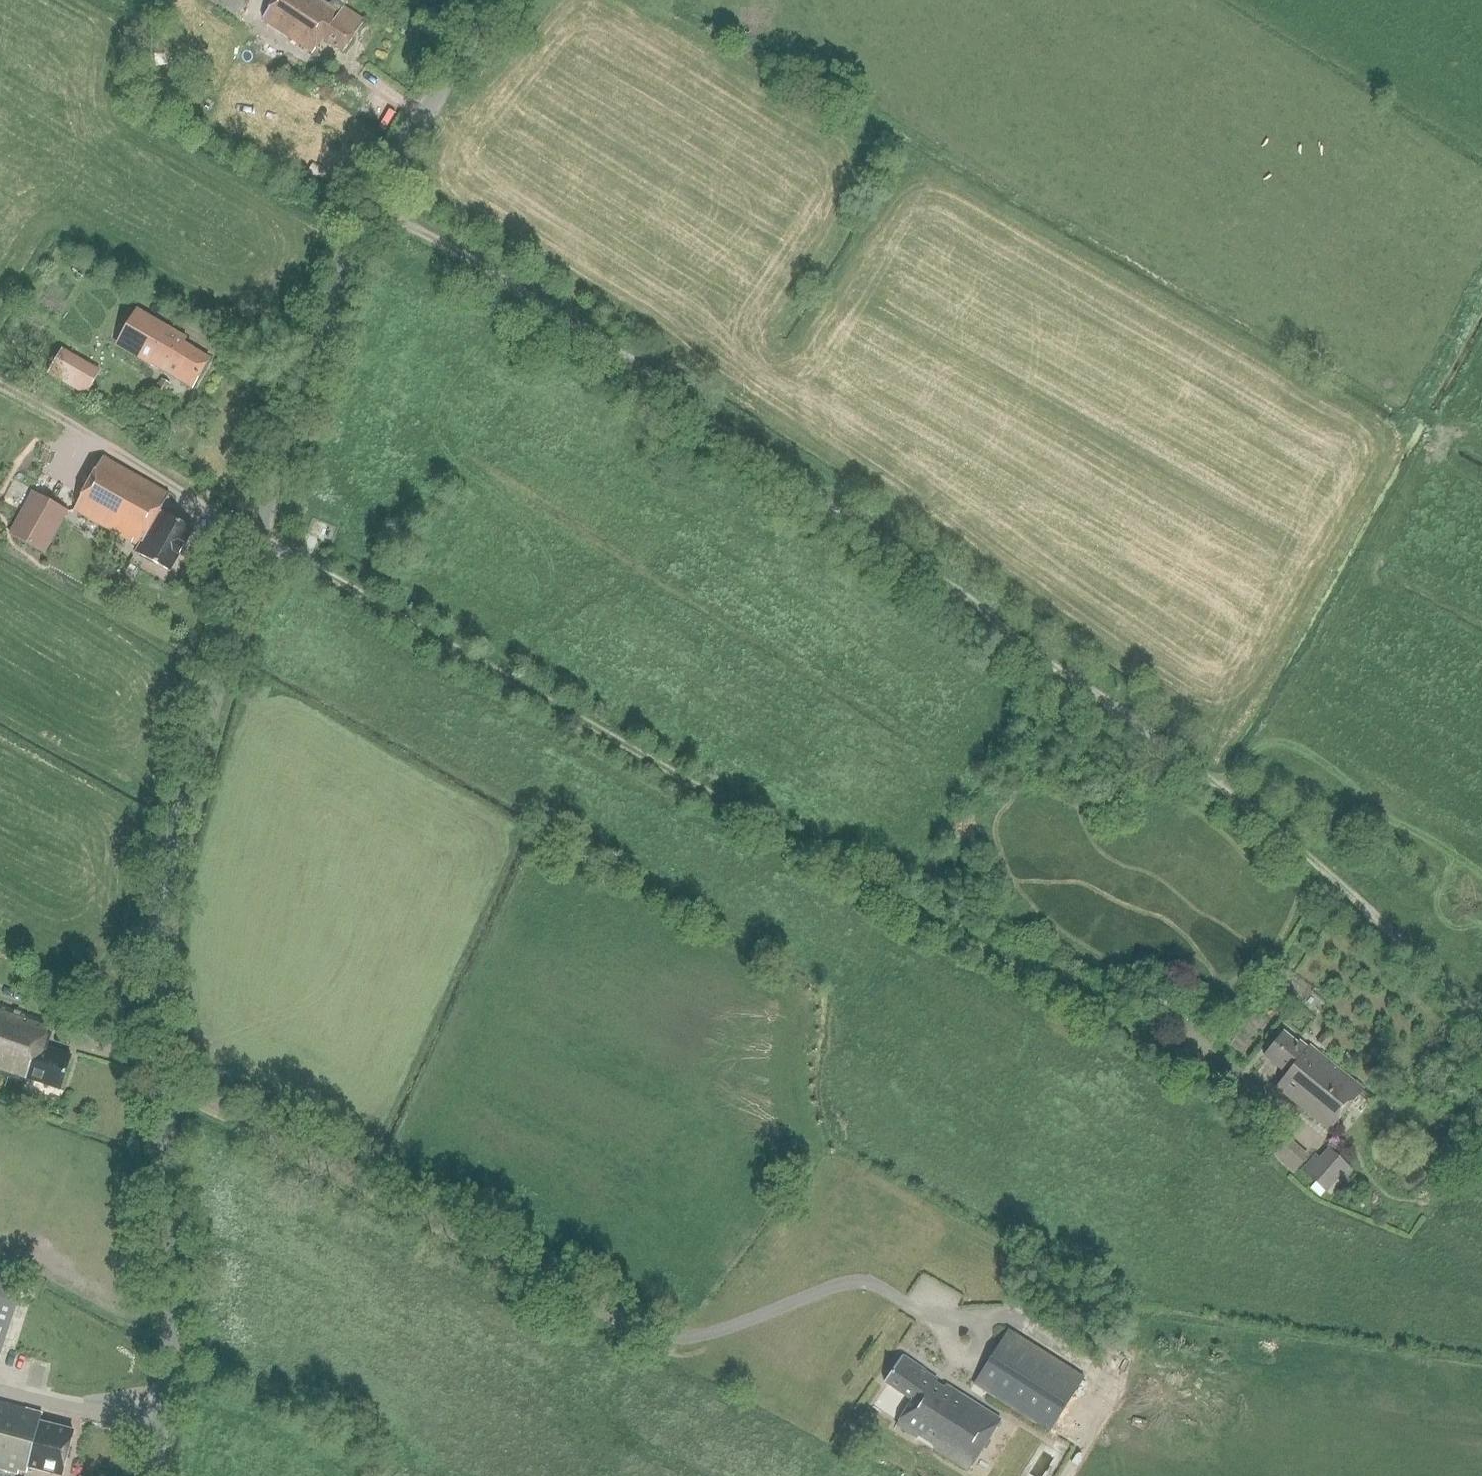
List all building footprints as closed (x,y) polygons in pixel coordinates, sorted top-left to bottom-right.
[(239,17),(251,0),(215,0),(239,17)] [(363,20),(343,7),(348,0),(332,0),(329,5),(322,0),(275,0),(264,18),(265,22),(313,53),(322,38),(342,51),(363,20)] [(192,387),(208,357),(181,342),(184,337),(138,311),(117,348),(163,373),(164,372),(192,387)] [(101,370),(62,347),(47,373),(86,396),(101,370)] [(170,385),(160,379),(155,388),(164,393),(170,385)] [(170,571),(194,529),(159,509),(167,495),(103,458),(75,508),(140,545),(136,552),(170,571)] [(31,492),(9,533),(46,552),(64,518),(62,510),(31,492)] [(123,575),(130,564),(119,558),(113,569),(123,575)] [(25,1080),(25,1078),(59,1089),(71,1055),(46,1047),(53,1024),(0,1007),(0,1072),(25,1080)] [(1329,1130),(1363,1088),(1309,1046),(1308,1047),(1299,1040),(1298,1042),(1284,1031),(1264,1055),(1286,1074),(1276,1087),(1329,1130)] [(1327,1048),(1334,1038),(1324,1031),(1316,1041),(1327,1048)] [(1295,1135),(1279,1153),(1300,1171),(1316,1153),(1295,1135)] [(1330,1195),(1352,1170),(1328,1149),(1320,1158),(1316,1154),(1302,1170),(1330,1195)] [(17,1303),(23,1286),(3,1279),(0,1278),(0,1353),(17,1303)] [(1049,1432),(1083,1378),(1007,1329),(981,1371),(973,1383),(988,1393),(1049,1432)] [(884,1383),(912,1401),(897,1425),(916,1438),(918,1436),(934,1446),(932,1448),(967,1471),(1000,1420),(944,1385),(942,1388),(934,1383),(936,1380),(923,1371),(924,1371),(901,1356),(884,1383)] [(17,1475),(18,1469),(25,1471),(26,1466),(61,1475),(73,1431),(39,1422),(40,1412),(0,1401),(0,1471),(17,1475)]
